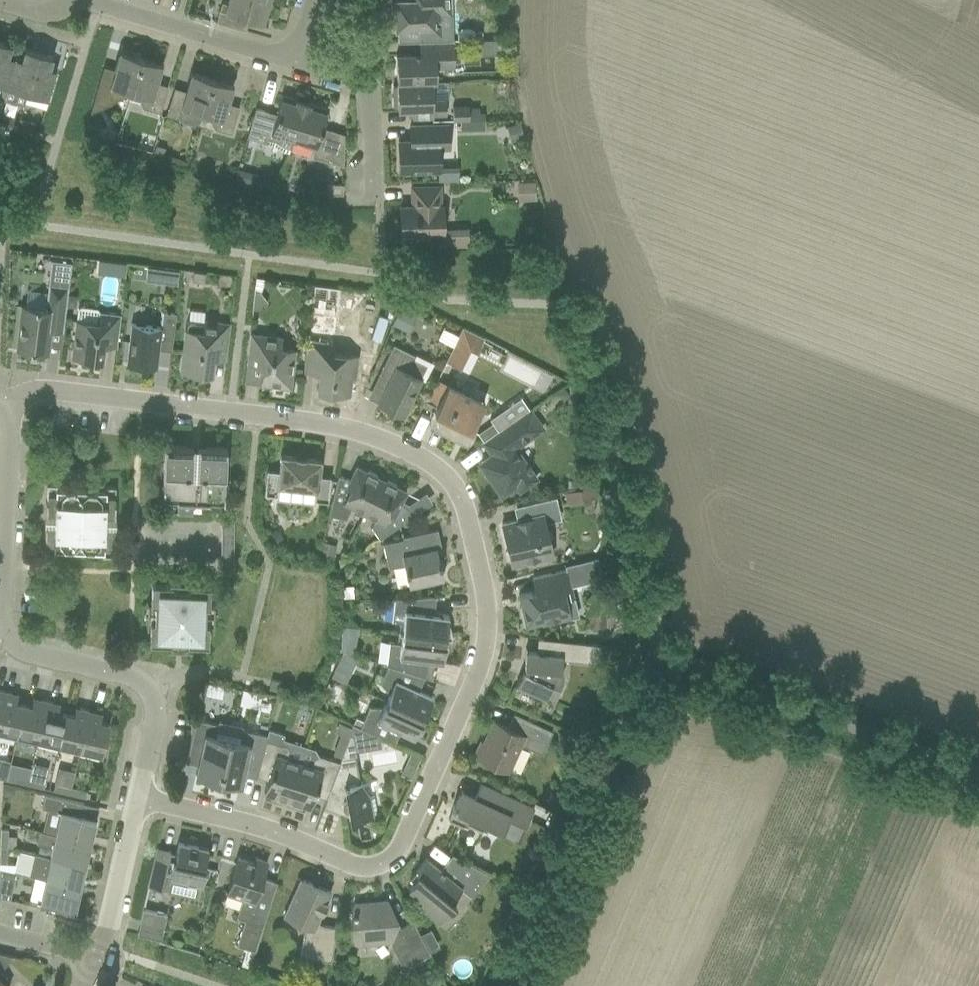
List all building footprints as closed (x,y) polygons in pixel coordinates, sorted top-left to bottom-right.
[(261,0),(228,0),(227,4),(221,2),(216,22),(245,31),(249,19),(262,23),(268,2),(261,0)] [(392,5),(392,13),(395,14),(395,30),(398,30),(398,41),(451,40),(451,15),(450,0),(403,0),(394,0),(394,3),(392,5)] [(396,82),(436,81),(435,67),(454,67),(454,41),(419,42),(419,54),(396,54),(396,82)] [(0,42),(0,99),(2,100),(14,58),(7,55),(11,45),(0,42)] [(14,58),(2,100),(23,106),(24,106),(24,102),(27,93),(38,53),(25,49),(21,60),(14,58)] [(131,92),(141,58),(119,52),(112,75),(101,71),(95,94),(112,99),(118,96),(120,89),(131,92)] [(38,53),(27,93),(24,102),(45,109),(48,99),(57,70),(49,68),(52,57),(38,53)] [(162,64),(141,58),(131,92),(142,95),(139,102),(143,108),(160,113),(167,90),(156,87),(162,64)] [(173,92),(166,115),(178,118),(180,121),(192,124),(199,122),(202,112),(212,79),(191,73),(185,90),(184,96),(173,92)] [(233,85),(212,79),(202,112),(212,116),(210,123),(214,129),(231,134),(238,111),(227,108),(233,85)] [(436,81),(396,82),(396,85),(392,85),(393,107),(397,107),(397,110),(411,110),(412,117),(432,117),(432,115),(446,114),(446,100),(432,100),(432,82),(436,82),(436,81)] [(288,153),(292,139),(303,102),(281,95),(276,114),(255,108),(246,137),(272,145),(283,151),(288,153)] [(303,102),(292,139),(315,146),(313,152),(317,158),(343,166),(344,134),(322,128),(328,109),(303,102)] [(479,107),(468,107),(468,106),(452,106),(453,121),(460,120),(469,120),(485,120),(484,113),(479,113),(479,107)] [(12,127),(14,118),(0,113),(0,123),(12,127)] [(36,124),(19,119),(17,128),(33,133),(36,124)] [(469,120),(460,120),(460,130),(484,130),(485,120),(469,120)] [(520,123),(507,127),(511,141),(524,137),(520,123)] [(403,141),(398,141),(398,148),(399,171),(437,170),(439,170),(439,167),(438,148),(448,148),(448,125),(410,126),(410,141),(403,141)] [(163,156),(165,147),(156,144),(153,153),(163,156)] [(238,168),(235,178),(243,180),(245,174),(243,170),(238,168)] [(535,182),(517,183),(518,201),(536,200),(535,182)] [(342,194),(343,184),(326,184),(326,194),(342,194)] [(443,230),(442,206),(440,206),(439,186),(411,187),(412,206),(400,206),(401,235),(439,234),(439,247),(467,246),(467,230),(443,230)] [(22,305),(17,350),(46,354),(47,346),(49,330),(63,332),(65,312),(68,286),(71,262),(51,260),(48,284),(45,308),(42,308),(22,305)] [(115,262),(113,274),(122,275),(124,263),(115,262)] [(145,267),(143,281),(176,285),(177,271),(145,267)] [(205,272),(193,271),(192,281),(204,282),(205,272)] [(340,288),(314,285),(310,314),(337,317),(340,288)] [(254,291),(252,309),(257,309),(267,302),(259,292),(254,291)] [(74,337),(72,357),(76,357),(75,361),(88,362),(89,359),(101,360),(103,344),(116,346),(119,326),(120,314),(99,312),(96,308),(80,306),(77,309),(76,321),(74,337)] [(131,324),(129,343),(126,363),(156,367),(158,349),(171,351),(175,313),(161,312),(159,327),(131,324)] [(187,322),(186,330),(180,372),(199,374),(199,372),(210,373),(212,357),(225,359),(230,324),(203,321),(203,324),(187,322)] [(462,327),(446,360),(460,367),(469,348),(476,351),(483,337),(462,327)] [(281,338),(249,334),(247,353),(252,354),(251,365),(263,366),(261,383),(289,387),(292,367),(294,350),(280,348),(281,338)] [(307,341),(303,371),(318,373),(318,378),(317,389),(321,390),(328,391),(328,393),(348,396),(351,377),(355,378),(357,356),(331,353),(333,344),(307,341)] [(427,366),(413,360),(415,356),(393,345),(378,375),(390,381),(379,403),(402,415),(427,366)] [(447,383),(442,394),(434,412),(443,416),(437,427),(465,441),(474,423),(484,402),(447,383)] [(564,389),(558,393),(561,397),(565,398),(569,395),(564,389)] [(508,425),(500,431),(498,432),(483,442),(492,455),(482,462),(488,470),(485,472),(501,495),(516,486),(519,490),(535,479),(514,448),(542,428),(529,410),(508,425)] [(499,412),(489,419),(492,423),(498,431),(498,432),(500,431),(508,425),(499,412)] [(192,446),(183,446),(164,445),(162,499),(163,499),(163,498),(177,498),(177,500),(208,501),(208,500),(222,500),(222,502),(223,502),(225,448),(206,447),(197,446),(197,451),(192,451),(192,446)] [(278,471),(266,470),(264,494),(277,496),(278,485),(315,489),(314,500),(327,501),(330,477),(318,475),(320,459),(280,455),(278,471)] [(332,495),(328,516),(345,520),(351,507),(364,513),(381,479),(377,477),(376,474),(369,470),(365,471),(356,466),(349,480),(345,478),(337,476),(332,495)] [(381,479),(364,513),(375,519),(371,527),(379,539),(412,516),(405,506),(400,503),(401,500),(406,491),(396,486),(395,483),(388,479),(384,480),(381,479)] [(102,555),(112,556),(115,486),(104,486),(104,490),(56,488),(56,484),(46,484),(43,553),(54,553),(54,549),(102,551),(102,555)] [(594,486),(564,493),(566,505),(597,498),(594,486)] [(556,497),(540,501),(521,505),(523,518),(501,523),(511,565),(552,555),(543,515),(559,511),(556,497)] [(233,567),(233,522),(221,522),(220,567),(233,567)] [(271,531),(269,536),(272,541),(278,543),(283,540),(285,534),(282,529),(276,528),(271,531)] [(437,529),(417,533),(402,537),(402,539),(383,543),(388,568),(404,564),(409,585),(442,578),(438,560),(443,559),(437,529)] [(319,554),(318,557),(333,559),(333,557),(336,545),(322,542),(319,554)] [(342,552),(338,559),(340,566),(349,560),(342,552)] [(614,555),(601,557),(604,568),(616,565),(614,555)] [(565,570),(532,578),(535,591),(518,595),(525,625),(541,621),(541,624),(569,617),(565,600),(573,598),(570,586),(602,579),(597,558),(564,566),(565,570)] [(209,607),(210,587),(189,586),(189,590),(172,589),(172,585),(151,584),(150,605),(155,605),(154,623),(150,622),(149,643),(169,644),(170,640),(187,641),(187,645),(208,645),(208,625),(204,624),(205,607),(209,607)] [(353,585),(343,585),(343,597),(353,597),(353,585)] [(435,596),(415,597),(395,598),(392,621),(400,622),(399,632),(451,639),(451,636),(451,634),(451,632),(450,630),(450,628),(449,625),(448,623),(447,621),(448,615),(433,613),(435,596)] [(385,653),(384,664),(386,665),(388,665),(420,675),(424,676),(425,677),(427,658),(432,660),(442,661),(443,655),(444,654),(445,652),(447,649),(449,645),(450,642),(451,639),(399,632),(397,643),(389,642),(388,654),(385,653)] [(523,668),(515,687),(516,688),(517,685),(545,697),(551,684),(555,686),(559,678),(561,655),(588,658),(590,644),(537,638),(536,652),(526,651),(526,648),(525,648),(523,668)] [(600,645),(590,644),(588,658),(588,662),(598,663),(600,645)] [(420,675),(388,665),(380,683),(389,694),(386,700),(422,717),(432,696),(414,688),(420,675)] [(335,666),(331,676),(332,676),(345,682),(350,673),(335,666)] [(271,679),(269,687),(268,689),(279,691),(281,681),(271,679)] [(4,691),(0,709),(0,732),(16,736),(23,704),(15,702),(17,694),(4,691)] [(23,704),(16,736),(37,740),(46,701),(33,698),(31,706),(23,704)] [(363,721),(360,728),(379,736),(394,743),(394,742),(390,740),(395,729),(399,731),(413,738),(422,717),(386,700),(384,707),(369,707),(363,721)] [(46,701),(37,740),(58,745),(65,714),(57,712),(59,704),(46,701)] [(73,715),(65,714),(58,745),(79,750),(88,710),(75,707),(73,715)] [(88,710),(79,750),(101,755),(108,723),(99,721),(101,713),(88,710)] [(552,731),(513,713),(507,727),(497,722),(490,736),(488,735),(489,733),(488,732),(483,742),(480,741),(475,752),(478,753),(476,757),(507,771),(520,744),(542,754),(552,731)] [(355,717),(352,724),(360,728),(363,721),(355,717)] [(217,724),(195,719),(186,762),(187,762),(189,755),(199,757),(195,774),(203,776),(206,780),(209,781),(213,779),(218,780),(230,725),(220,722),(217,724)] [(230,725),(218,780),(222,781),(225,785),(228,785),(233,783),(240,785),(242,775),(240,771),(243,769),(244,767),(256,771),(254,777),(255,778),(256,776),(257,776),(258,770),(266,739),(267,735),(242,730),(240,727),(230,725)] [(348,738),(341,757),(339,762),(329,789),(340,792),(344,792),(345,798),(344,798),(343,799),(342,800),(342,801),(341,802),(341,803),(341,804),(342,805),(342,806),(343,806),(343,807),(344,808),(345,808),(347,808),(349,821),(357,819),(368,823),(367,817),(383,815),(383,813),(377,814),(374,796),(370,796),(368,782),(377,780),(377,779),(359,782),(355,756),(356,756),(351,727),(348,738)] [(267,735),(266,739),(258,770),(265,772),(265,774),(267,778),(268,778),(264,792),(272,795),(271,797),(286,802),(299,762),(288,759),(290,752),(287,746),(281,744),(284,734),(268,729),(267,735)] [(348,738),(339,735),(332,754),(341,757),(348,738)] [(299,762),(286,802),(301,807),(301,804),(309,807),(314,793),(315,793),(319,791),(320,790),(327,792),(329,789),(339,762),(318,755),(311,759),(309,766),(299,762)] [(407,760),(400,774),(410,778),(417,765),(407,760)] [(27,784),(29,777),(13,773),(11,780),(27,784)] [(29,777),(27,784),(43,788),(45,781),(29,777)] [(71,787),(67,786),(54,783),(53,790),(69,794),(71,787)] [(461,791),(459,795),(454,805),(453,805),(451,809),(452,809),(448,819),(467,828),(468,824),(486,832),(487,829),(500,835),(508,819),(525,827),(534,808),(480,784),(474,797),(461,791)] [(71,787),(69,794),(85,797),(87,790),(71,787)] [(83,803),(64,799),(44,794),(41,808),(47,809),(42,831),(55,834),(91,842),(96,818),(95,818),(95,819),(80,816),(83,803)] [(55,834),(42,831),(39,831),(36,842),(52,846),(49,856),(86,865),(91,842),(55,834)] [(169,877),(201,884),(205,866),(203,866),(207,848),(178,842),(175,854),(157,850),(158,848),(156,847),(148,886),(166,890),(169,877)] [(49,856),(49,857),(34,853),(29,875),(44,879),(81,887),(86,865),(49,856)] [(238,857),(226,893),(242,898),(236,917),(246,920),(237,945),(254,951),(262,925),(276,882),(262,877),(264,871),(260,865),(262,860),(255,857),(253,862),(238,857)] [(455,903),(451,899),(460,888),(470,896),(489,874),(458,857),(445,873),(426,858),(415,871),(419,874),(408,887),(422,899),(418,904),(439,922),(455,903)] [(10,899),(14,879),(15,879),(17,872),(0,868),(0,897),(10,899)] [(300,878),(292,896),(283,916),(305,926),(300,955),(330,961),(336,927),(322,925),(317,922),(330,892),(300,878)] [(44,879),(44,881),(39,901),(36,900),(36,901),(74,910),(74,911),(75,911),(81,887),(44,879)] [(509,886),(500,891),(506,901),(514,896),(509,886)] [(148,891),(145,905),(165,910),(168,896),(148,891)] [(409,964),(429,954),(412,921),(400,927),(386,901),(354,904),(350,924),(359,944),(389,941),(400,962),(409,964)] [(142,909),(137,931),(137,934),(160,940),(166,914),(142,909)] [(13,956),(0,953),(0,970),(13,956)]
